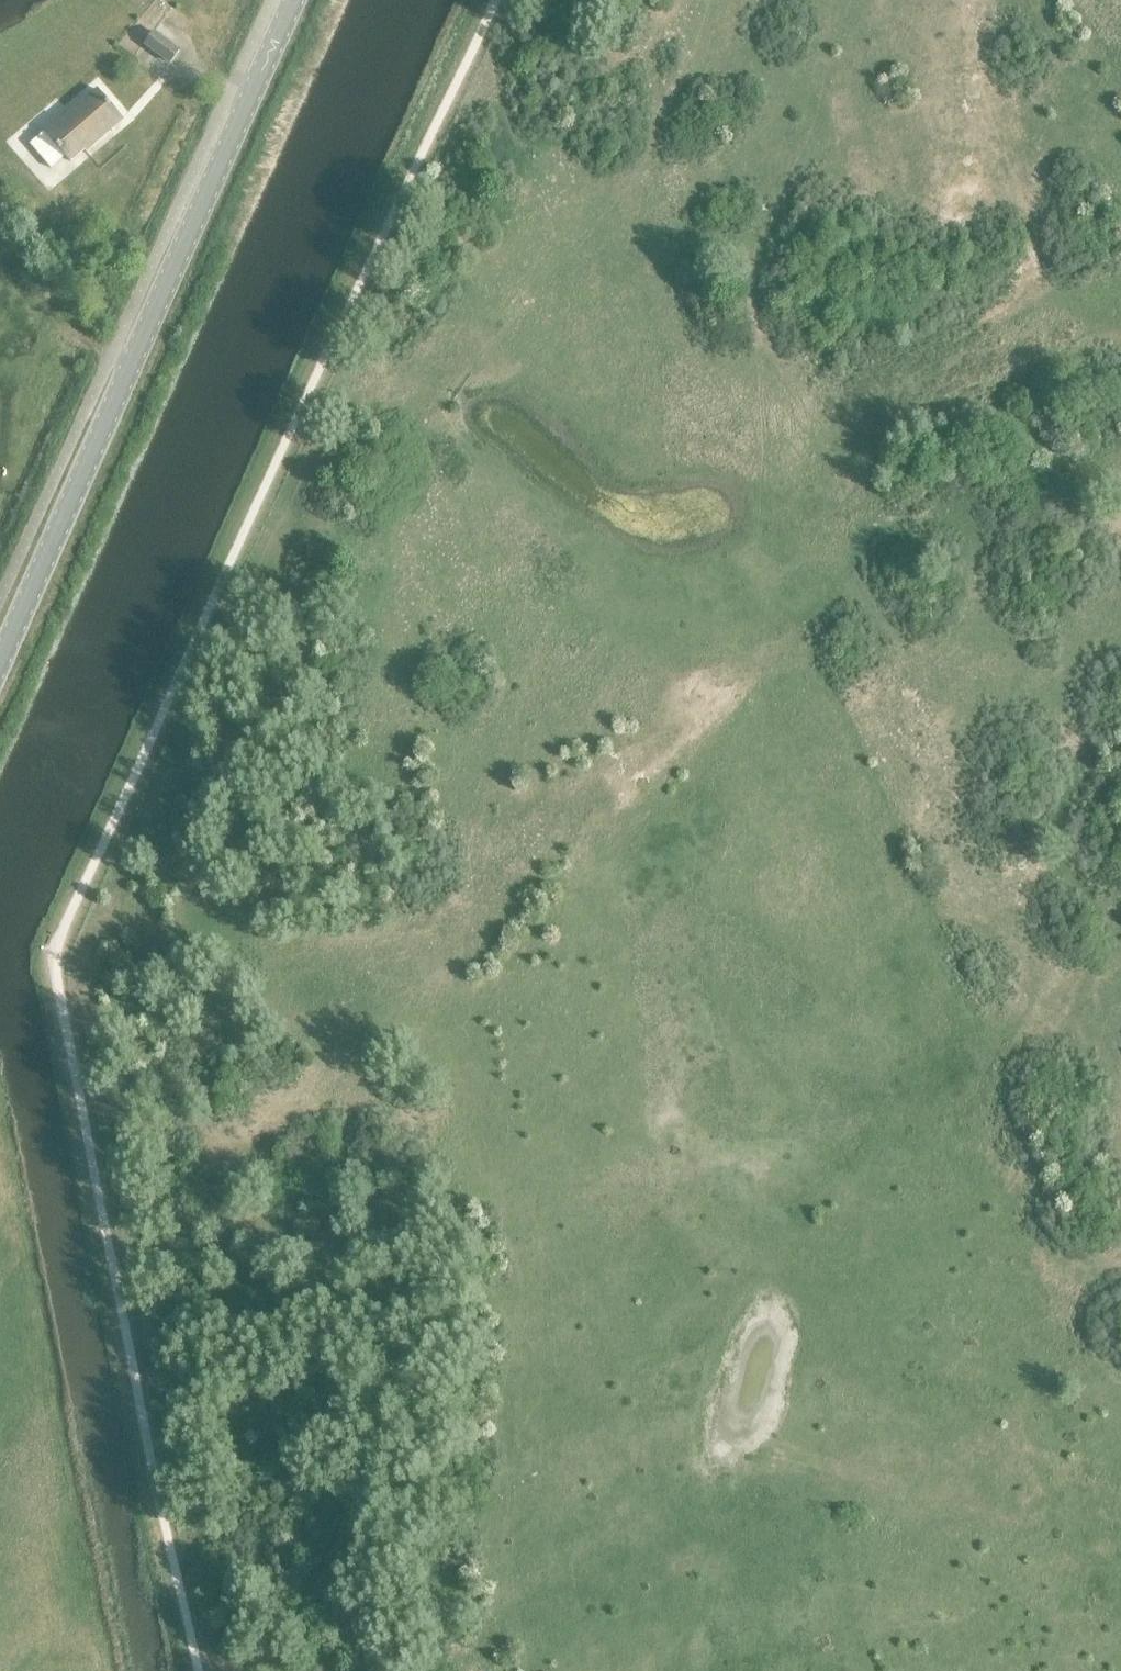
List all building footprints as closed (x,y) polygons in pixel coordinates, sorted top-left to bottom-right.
[(178,51),(153,32),(144,44),(169,63),(178,51)] [(110,127),(121,118),(96,89),(61,119),(57,115),(41,128),(44,131),(30,143),(51,167),(65,155),(70,161),(84,148),(83,146),(108,125),(110,127)]
